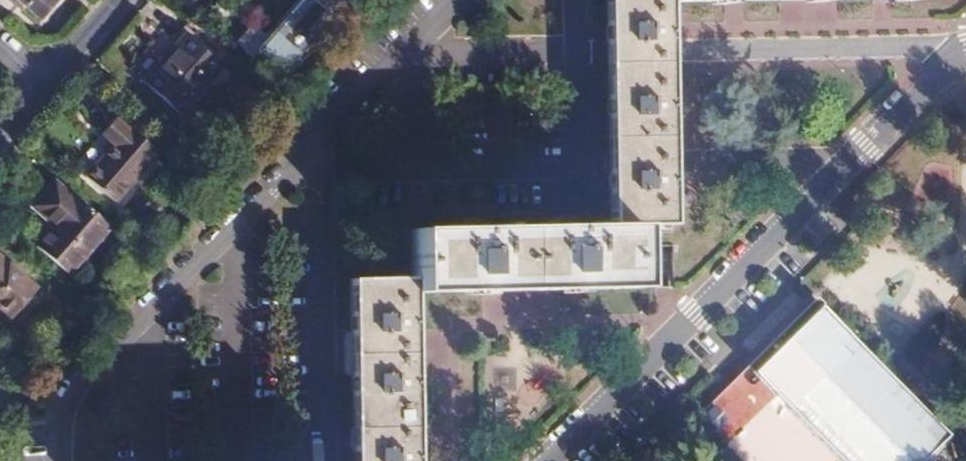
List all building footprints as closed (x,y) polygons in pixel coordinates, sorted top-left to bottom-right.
[(36,19),(52,1),(50,0),(16,0),(36,19)] [(336,0),(302,0),(299,3),(295,4),(288,12),(287,17),(275,30),(271,30),(263,39),(263,43),(259,48),(247,37),(239,46),(274,79),(277,76),(283,81),(294,69),(288,64),(326,21),(322,18),(338,2),(336,0)] [(607,48),(607,170),(607,227),(411,231),(411,278),(351,279),(351,460),(410,460),(411,293),(628,288),(627,226),(671,224),(671,167),(669,67),(669,47),(669,28),(670,2),(771,0),(607,0),(607,48)] [(141,83),(177,115),(219,69),(182,36),(141,83)] [(86,176),(114,202),(156,153),(116,117),(101,134),(113,145),(86,176)] [(37,246),(66,273),(108,228),(77,200),(74,202),(53,182),(33,204),(55,225),(37,246)] [(33,286),(0,258),(0,322),(33,286)] [(748,368),(778,399),(837,460),(924,460),(947,437),(819,297),(748,368)] [(535,407),(548,392),(530,377),(517,393),(535,407)]
